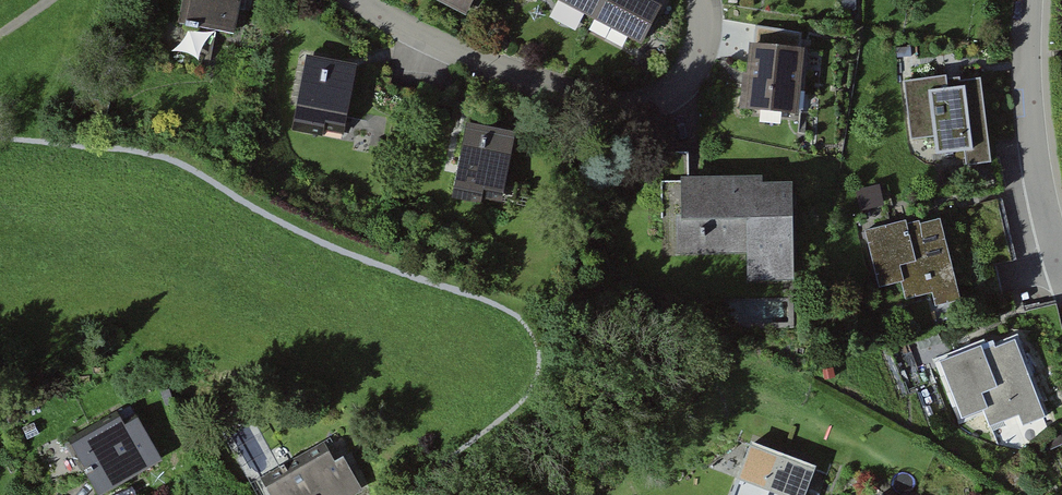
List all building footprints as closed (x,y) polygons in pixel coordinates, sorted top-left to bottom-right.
[(186,29),(241,40),(249,0),(191,0),(186,29)] [(474,22),(485,0),(432,0),(474,22)] [(656,0),(550,0),(642,47),(664,4),(656,0)] [(806,46),(749,42),(743,110),(801,115),(806,46)] [(367,65),(313,56),(301,125),(355,134),(367,65)] [(985,75),(903,86),(911,143),(938,139),(941,160),(969,156),(971,171),(998,167),(985,75)] [(523,136),(471,127),(460,193),(512,202),(523,136)] [(760,176),(678,177),(679,257),(747,256),(748,283),(798,282),(796,185),(760,185),(760,176)] [(945,212),(866,232),(881,289),(903,283),(907,302),(932,296),(937,316),(969,308),(945,212)] [(1023,340),(947,366),(965,420),(994,411),(1000,431),(1048,415),(1023,340)] [(105,494),(115,494),(170,463),(139,411),(77,448),(105,494)] [(760,443),(741,494),(813,494),(824,466),(760,443)] [(274,489),(277,494),(362,494),(369,491),(344,447),(274,489)]
